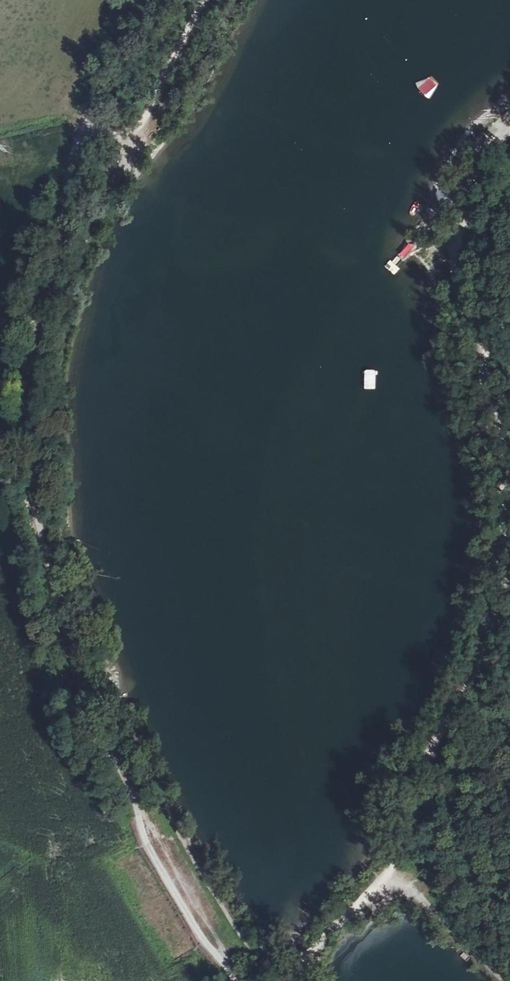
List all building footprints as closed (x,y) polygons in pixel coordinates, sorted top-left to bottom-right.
[(444,195),(440,208),(450,212),(454,199),(444,195)] [(401,260),(413,250),(408,244),(396,254),(401,260)]
